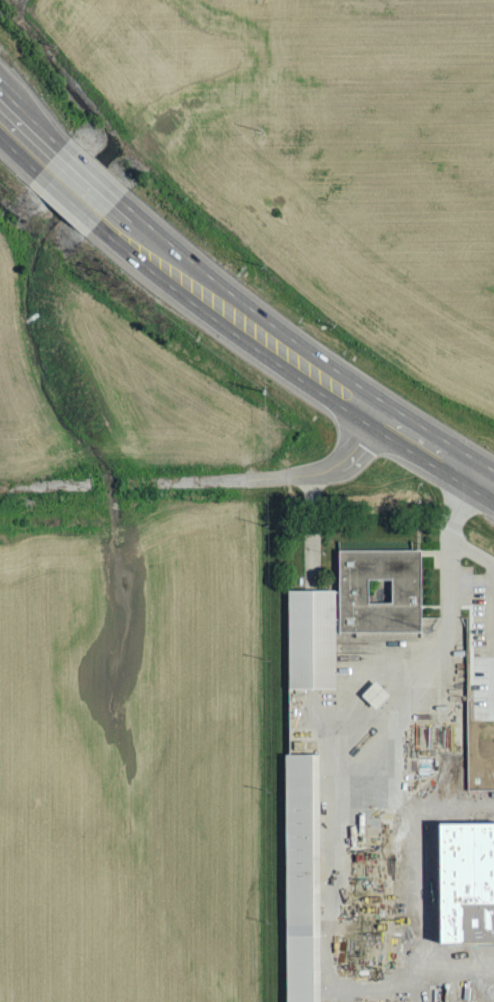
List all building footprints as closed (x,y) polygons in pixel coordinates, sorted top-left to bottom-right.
[(420,633),(419,551),(335,552),(336,634),(420,633)] [(334,590),(336,689),(288,690),(286,591),(334,590)] [(284,1001),(319,1001),(318,752),(282,753),(284,1001)]
